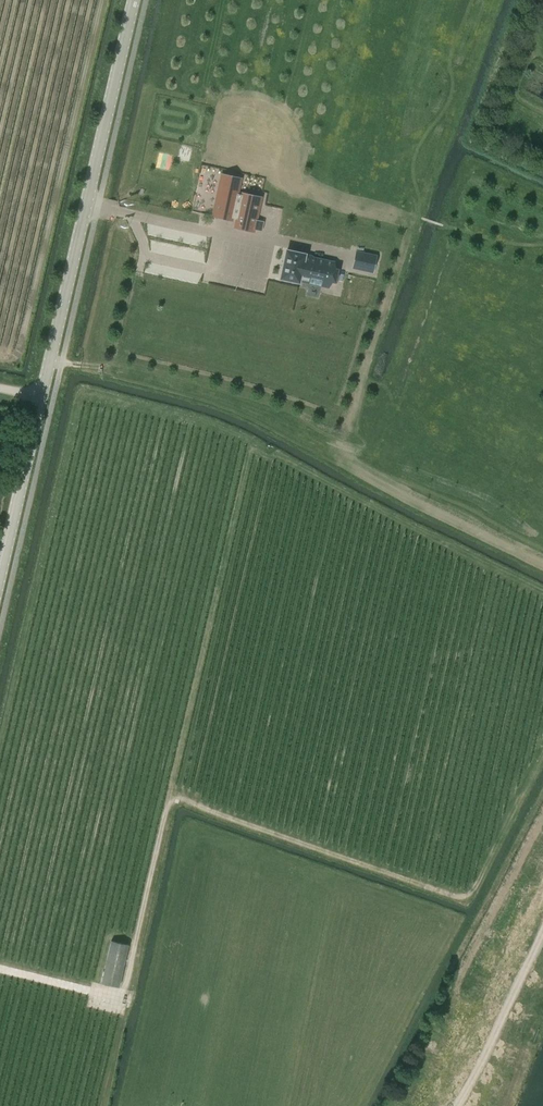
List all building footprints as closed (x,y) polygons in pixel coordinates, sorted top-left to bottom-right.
[(222,175),(214,215),(215,215),(233,219),(233,216),(237,217),(236,225),(255,229),(262,198),(242,194),(242,195),(238,194),(240,185),(241,179),(222,175)] [(287,250),(281,278),(303,283),(303,280),(328,285),(337,274),(334,263),(308,257),(309,254),(287,250)] [(359,251),(355,267),(375,271),(378,255),(359,251)] [(540,809),(532,823),(542,829),(542,811),(540,809)] [(542,863),(542,851),(529,845),(524,854),(542,863)] [(118,987),(128,944),(111,941),(102,983),(118,987)]
